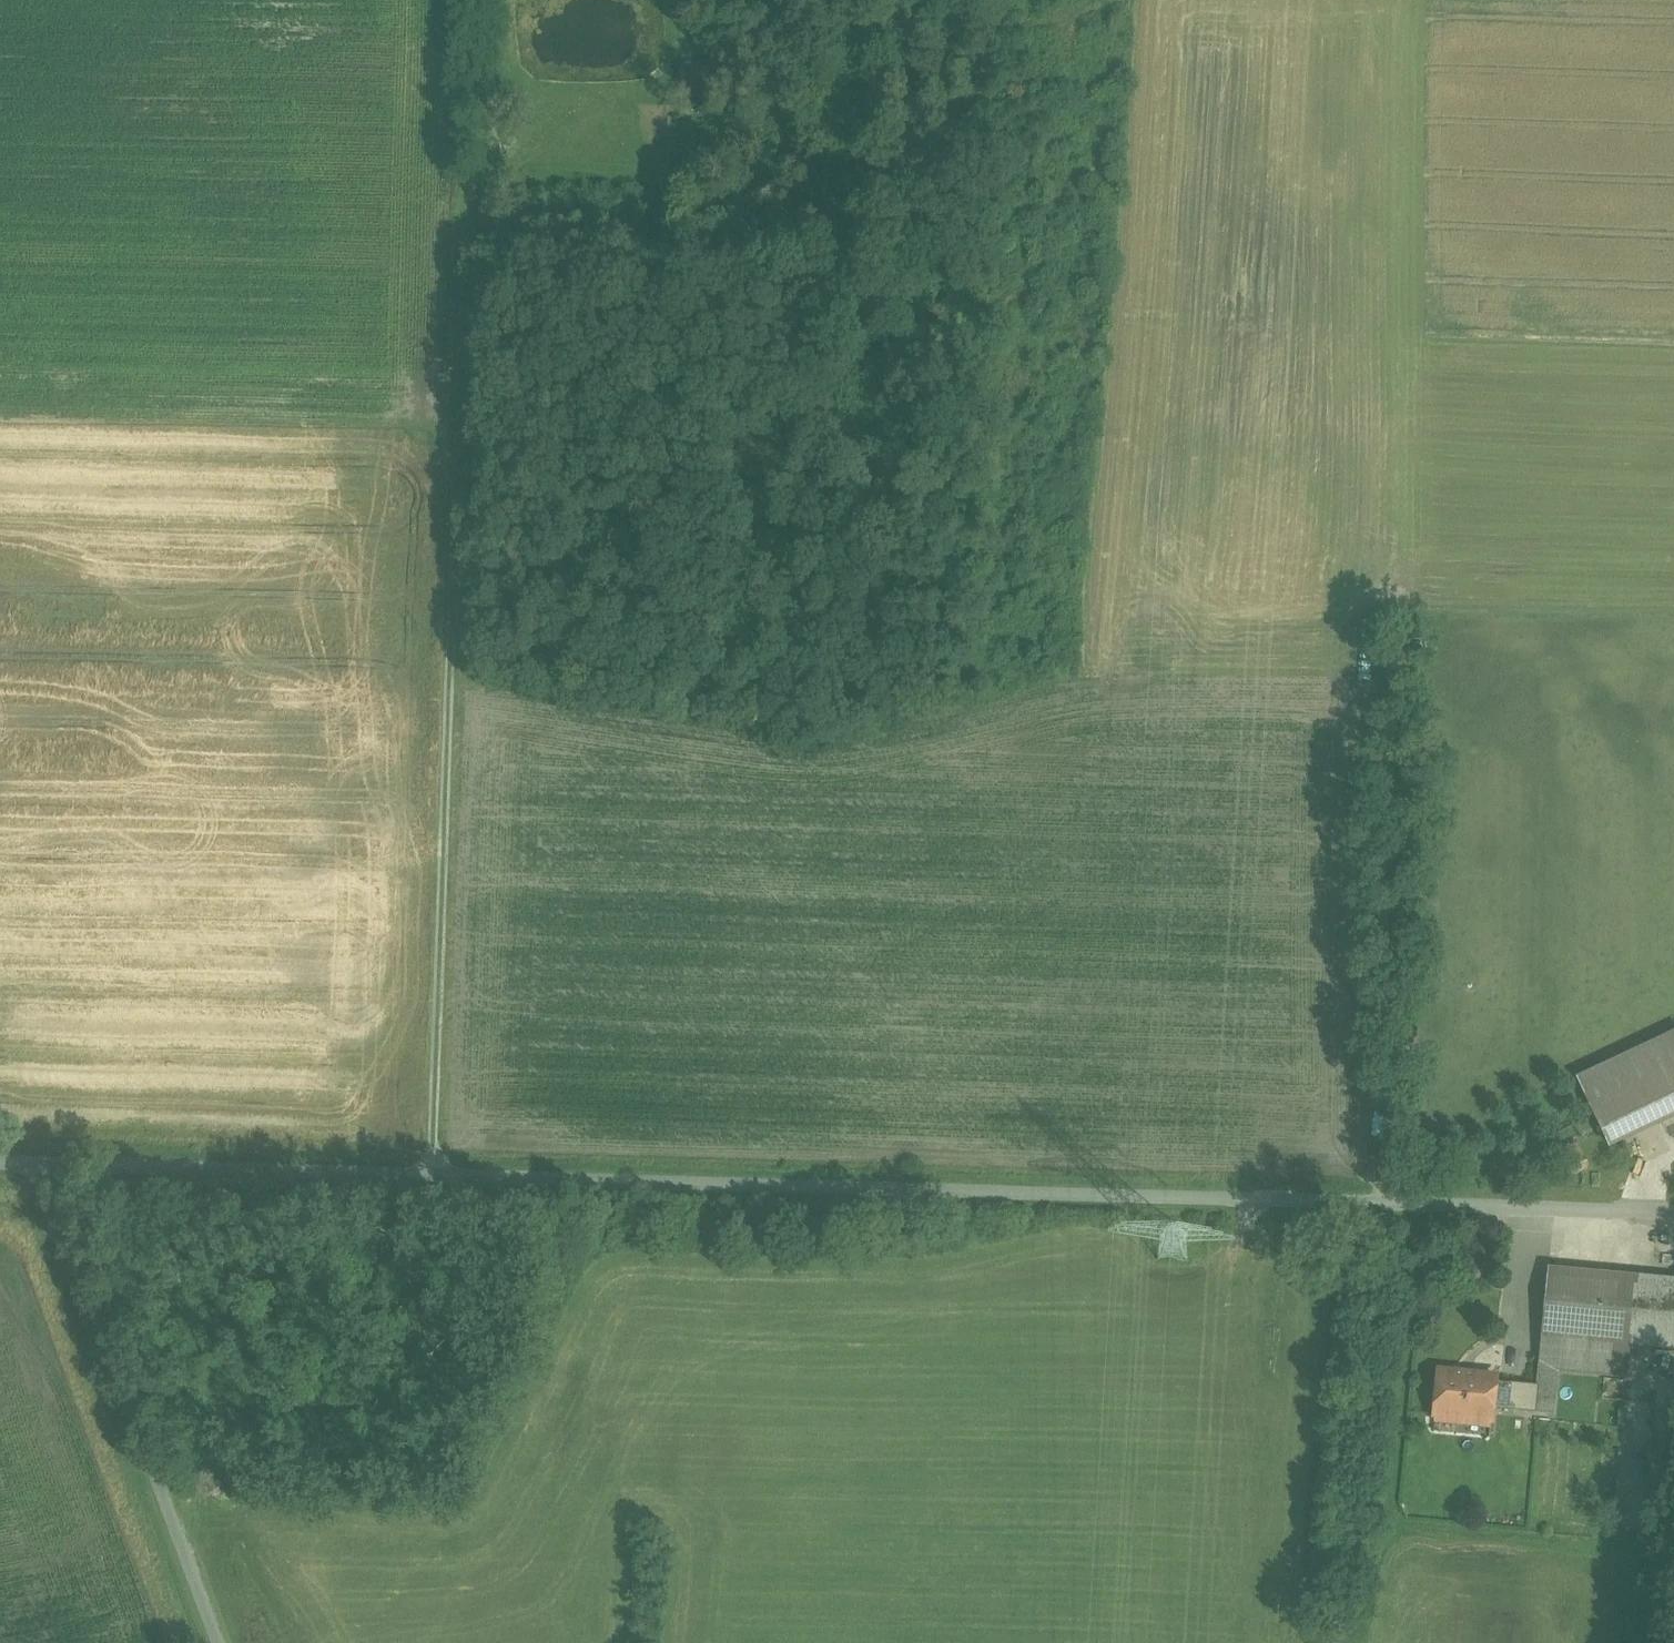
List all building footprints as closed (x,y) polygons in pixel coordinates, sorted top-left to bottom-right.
[(1579,1079),(1611,1147),(1673,1117),(1673,1034),(1579,1079)] [(1550,1269),(1542,1351),(1628,1359),(1629,1343),(1673,1348),(1673,1281),(1550,1269)] [(1496,1377),(1440,1371),(1436,1420),(1457,1422),(1457,1417),(1493,1421),(1494,1407),(1536,1412),(1538,1386),(1495,1382),(1496,1377)]
